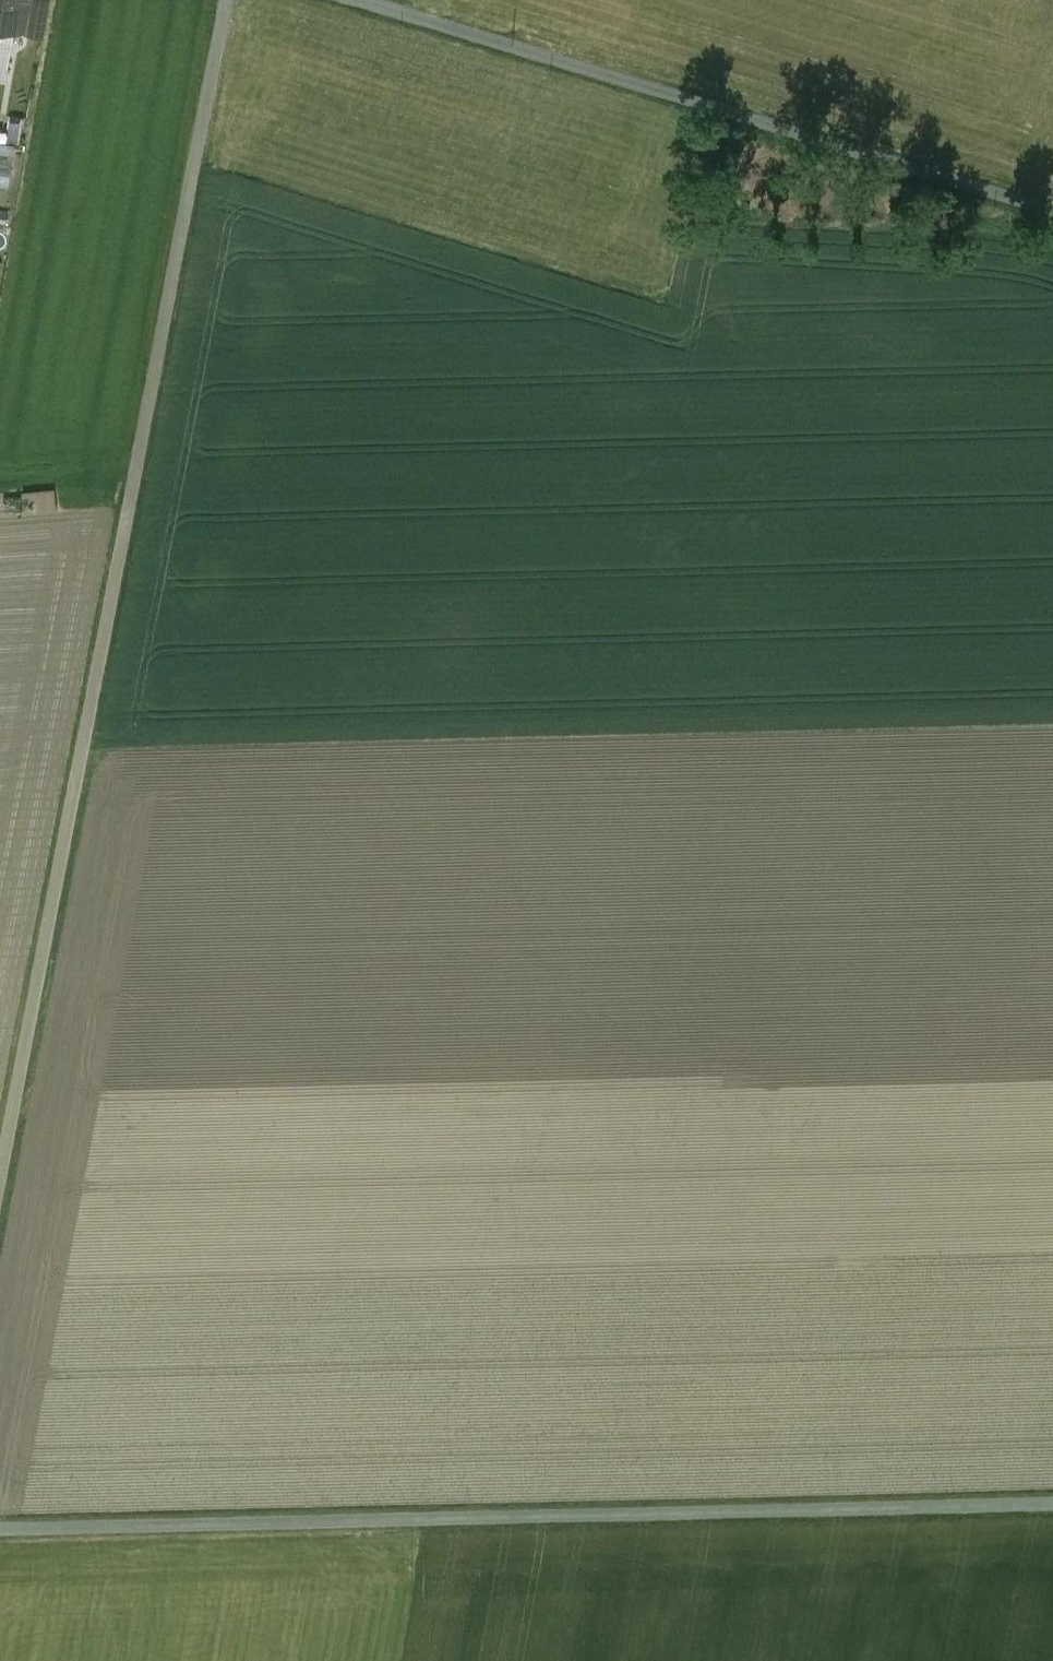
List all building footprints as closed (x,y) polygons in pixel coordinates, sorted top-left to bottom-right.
[(35,0),(0,0),(0,14),(31,19),(35,0)] [(31,19),(28,31),(44,35),(50,0),(35,0),(31,19)] [(10,184),(16,141),(0,139),(0,183),(10,184)] [(56,485),(23,487),(24,510),(57,508),(56,485)]
